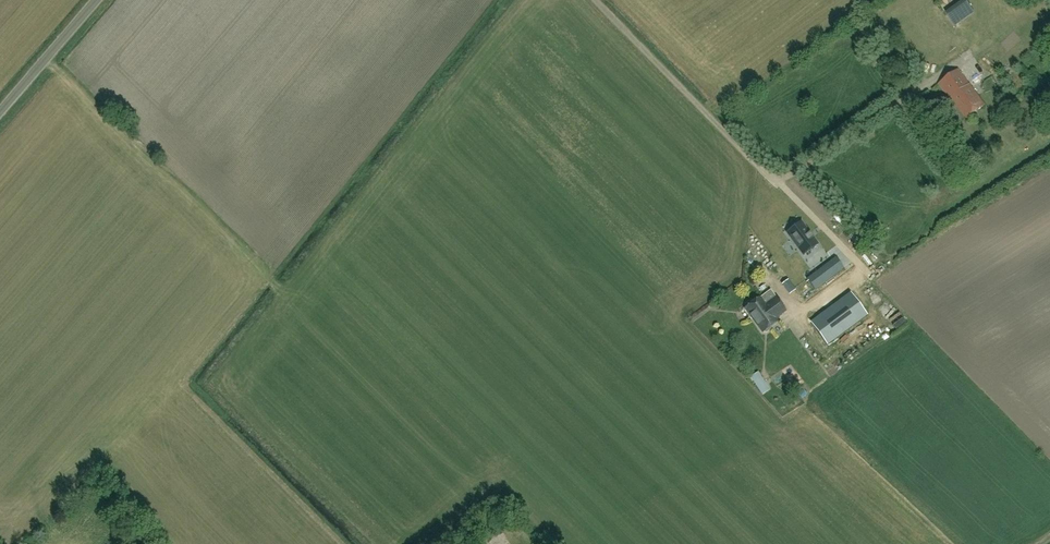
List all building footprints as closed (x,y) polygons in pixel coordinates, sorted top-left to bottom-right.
[(951,17),(973,1),(972,0),(939,0),(951,17)] [(951,17),(957,26),(978,12),(971,3),(951,17)] [(967,118),(984,105),(958,69),(938,84),(951,101),(953,99),(967,118)] [(809,233),(801,222),(787,233),(803,255),(817,244),(813,238),(813,237),(812,238),(810,234),(810,233),(809,233)] [(872,261),(859,266),(864,277),(876,272),(872,261)] [(827,264),(807,279),(815,290),(835,275),(827,264)] [(788,280),(782,284),(790,294),(795,290),(788,280)] [(852,294),(812,324),(827,345),(868,315),(852,294)] [(773,311),(767,304),(765,305),(760,298),(754,302),(754,301),(751,300),(747,304),(746,306),(747,307),(745,309),(756,324),(764,318),(764,317),(773,311)] [(764,318),(756,324),(762,332),(764,331),(765,332),(767,333),(771,329),(771,328),(770,327),(777,321),(775,319),(785,311),(775,298),(767,304),(773,311),(764,317),(764,318)] [(754,376),(761,394),(771,390),(763,372),(754,376)] [(62,543),(80,543),(73,535),(62,543)]
